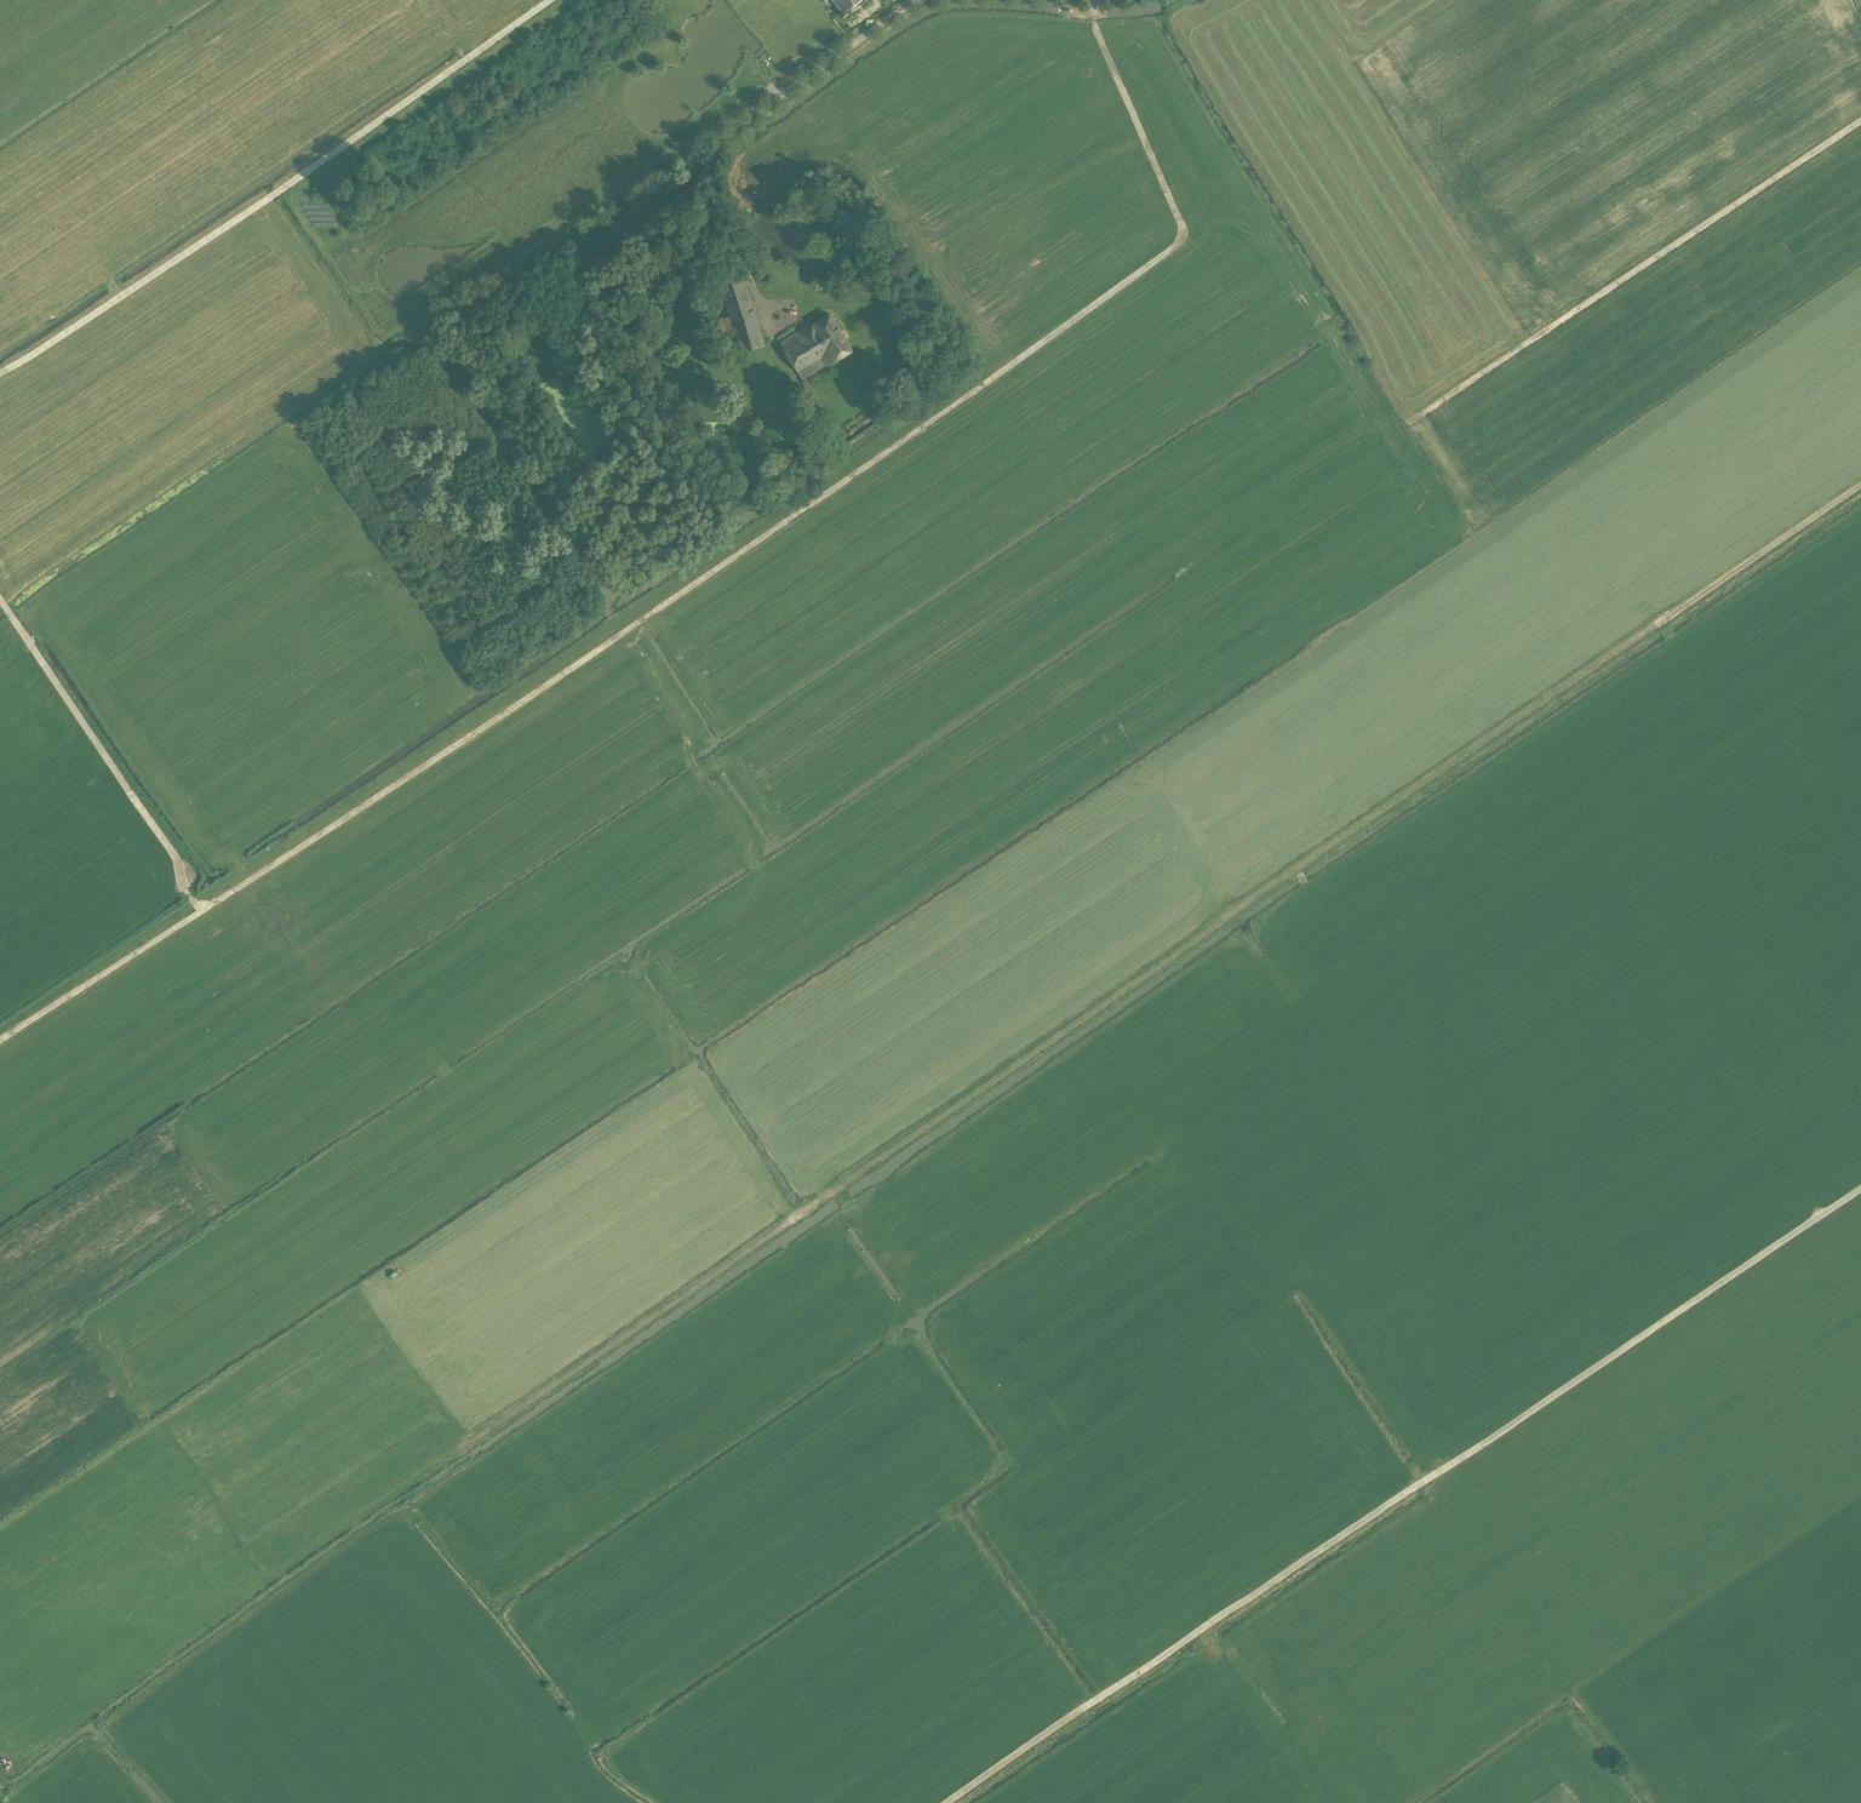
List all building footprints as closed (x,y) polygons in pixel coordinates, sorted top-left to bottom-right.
[(860,0),(834,0),(843,13),(860,0)] [(336,231),(333,235),(339,239),(342,235),(336,231)] [(720,283),(726,301),(741,349),(762,343),(741,277),(720,283)] [(827,366),(851,351),(828,314),(812,324),(812,323),(799,331),(781,342),(780,343),(797,372),(822,357),(827,366)]
